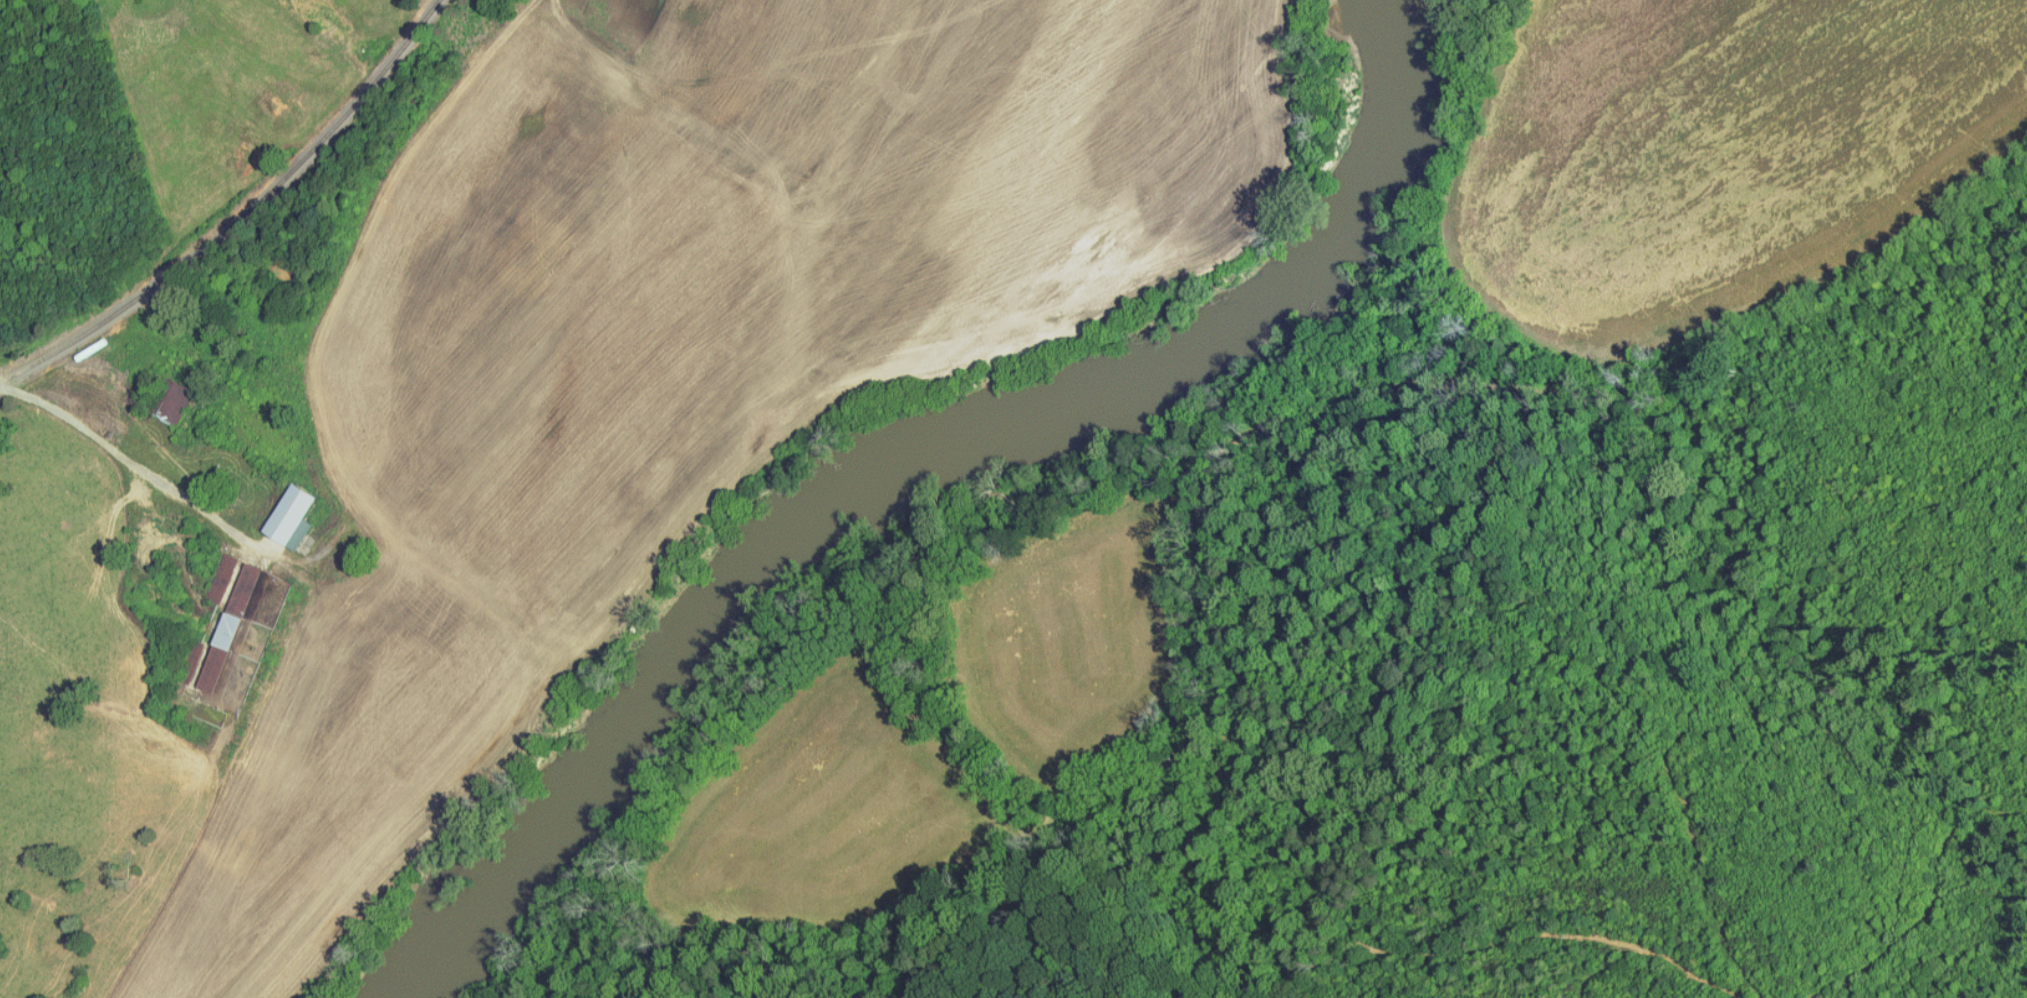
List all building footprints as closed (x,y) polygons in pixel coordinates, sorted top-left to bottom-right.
[(146,405),(165,420),(188,389),(169,375),(146,405)] [(310,490),(285,476),(256,526),(290,545),(306,518),(298,513),(310,490)] [(206,688),(252,562),(236,556),(205,641),(186,633),(171,675),(184,680),(184,681),(206,688)]
